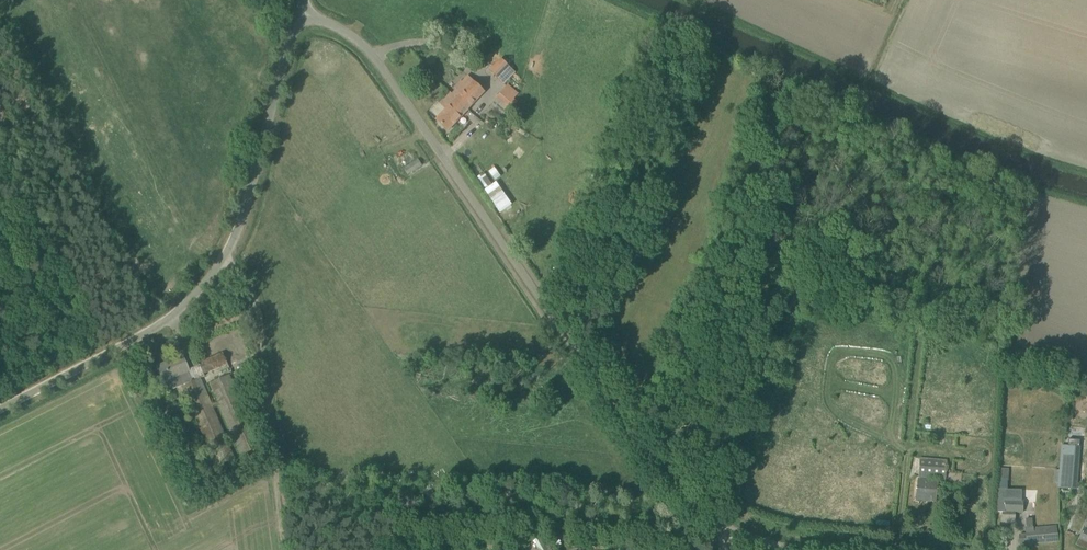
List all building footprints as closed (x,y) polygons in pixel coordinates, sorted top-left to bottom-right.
[(498,79),(510,67),(501,58),(489,70),(498,79)] [(468,110),(485,92),(467,74),(450,92),(468,110)] [(518,102),(514,99),(504,90),(503,89),(496,98),(497,99),(511,111),(518,102)] [(448,131),(468,110),(450,92),(440,103),(446,110),(436,120),(448,131)] [(408,175),(422,165),(418,159),(404,169),(408,175)] [(492,185),(484,173),(476,178),(493,204),(504,196),(495,183),(492,185)] [(199,364),(200,365),(204,374),(228,363),(223,353),(199,364)] [(193,379),(183,355),(157,367),(164,383),(165,382),(169,392),(182,386),(217,466),(236,458),(200,376),(193,379)] [(242,455),(260,447),(229,375),(211,383),(242,455)] [(1061,445),(1060,463),(1059,469),(1060,470),(1058,486),(1076,488),(1080,447),(1061,445)] [(945,480),(947,459),(920,457),(919,477),(945,480)] [(937,492),(938,482),(938,480),(918,478),(917,495),(930,496),(937,496),(937,492)] [(998,489),(997,512),(1005,512),(1006,491),(1006,489),(998,489)] [(1005,512),(1023,512),(1023,491),(1006,491),(1005,512)] [(1020,544),(1027,543),(1027,544),(1058,542),(1057,526),(1026,528),(1026,534),(1019,535),(1020,544)] [(1084,526),(1079,539),(1086,543),(1086,527),(1084,526)]
